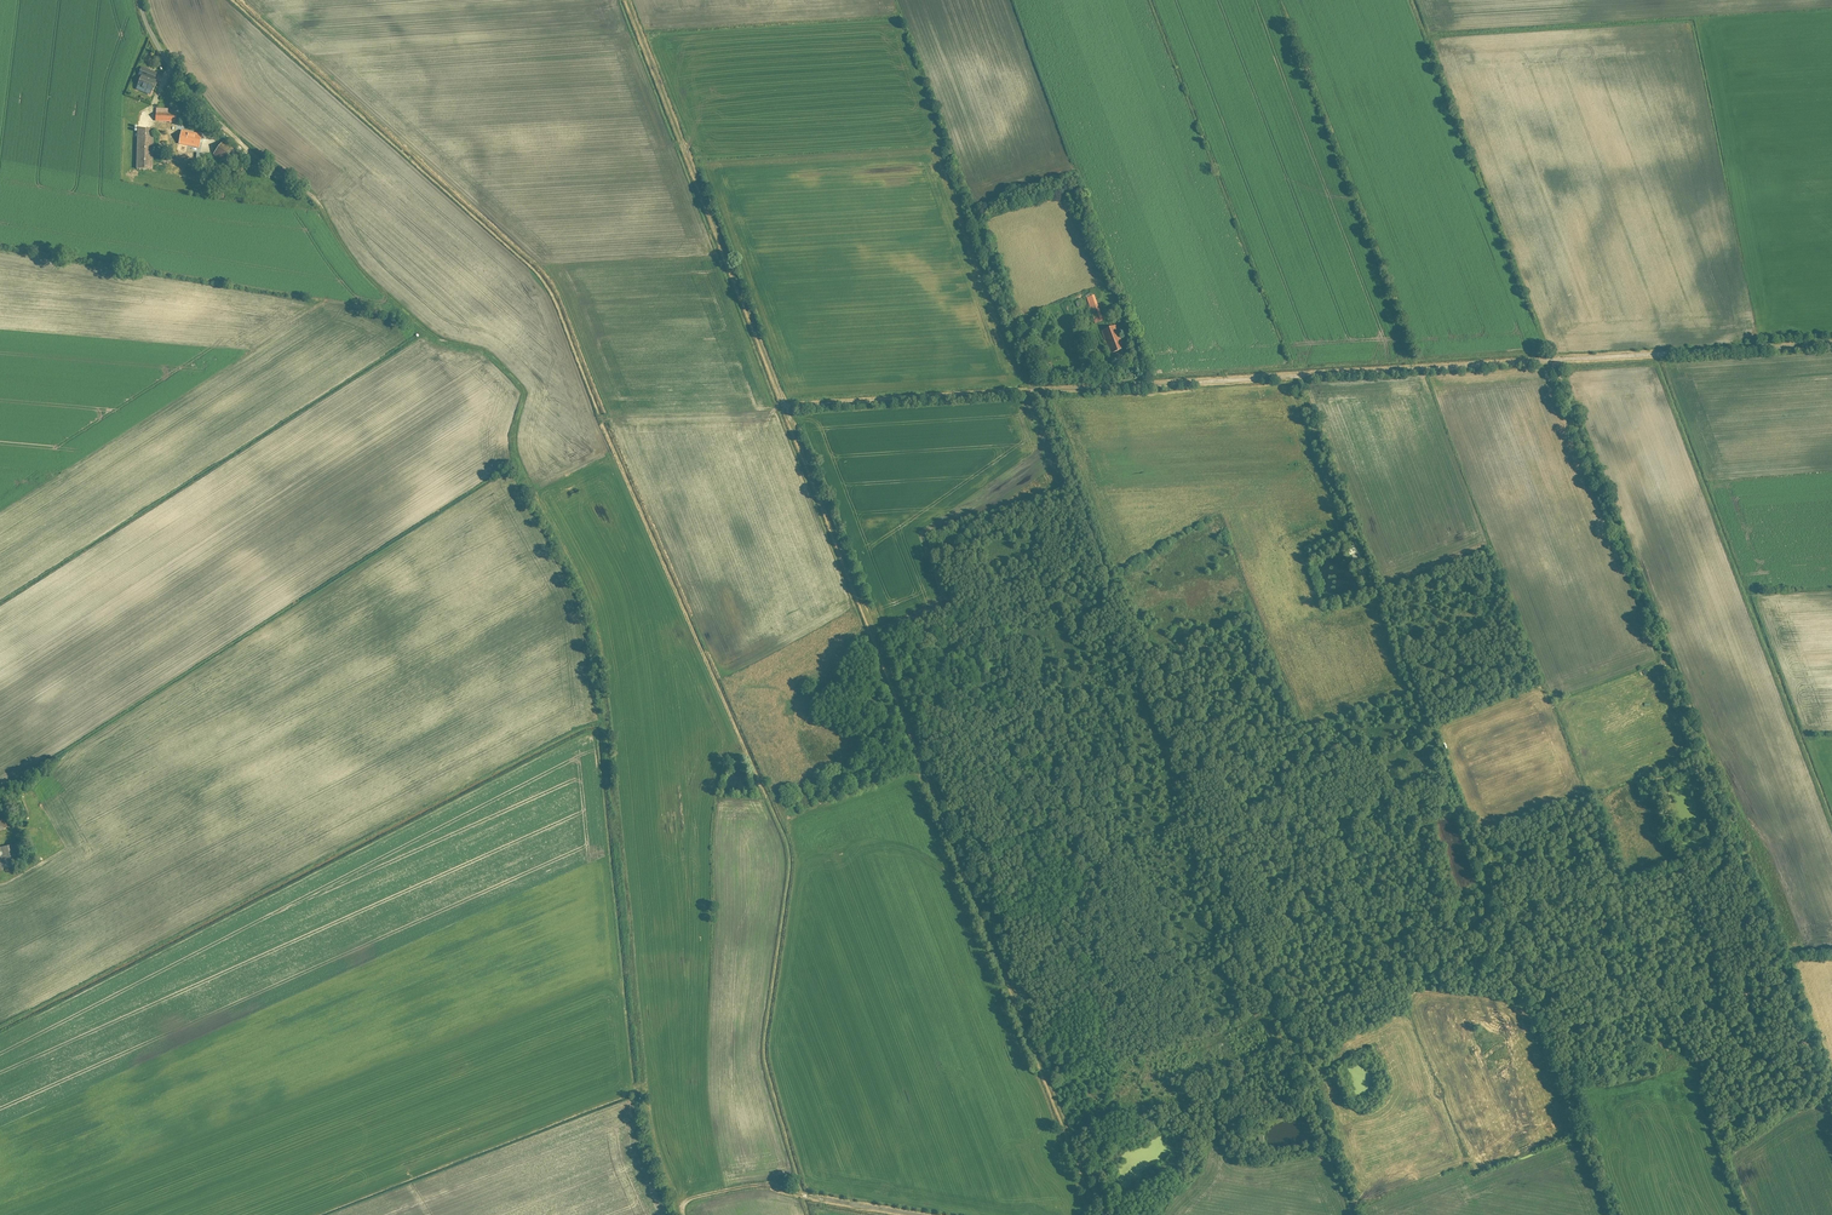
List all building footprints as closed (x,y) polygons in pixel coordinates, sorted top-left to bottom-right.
[(146,70),(138,68),(135,77),(139,78),(136,87),(149,91),(152,78),(144,76),(146,70)] [(175,112),(154,111),(154,121),(175,123),(175,112)] [(151,128),(136,128),(136,170),(151,170),(151,128)] [(200,135),(181,131),(179,142),(198,146),(200,135)] [(231,149),(222,142),(213,153),(221,160),(231,149)] [(204,155),(196,154),(195,163),(203,164),(204,155)] [(219,173),(212,168),(208,173),(215,179),(219,173)] [(1093,295),(1085,298),(1092,317),(1100,314),(1093,295)] [(1118,326),(1101,332),(1109,355),(1126,349),(1118,326)] [(30,836),(26,829),(21,831),(26,839),(30,836)] [(23,863),(20,842),(0,846),(0,867),(23,863)]
